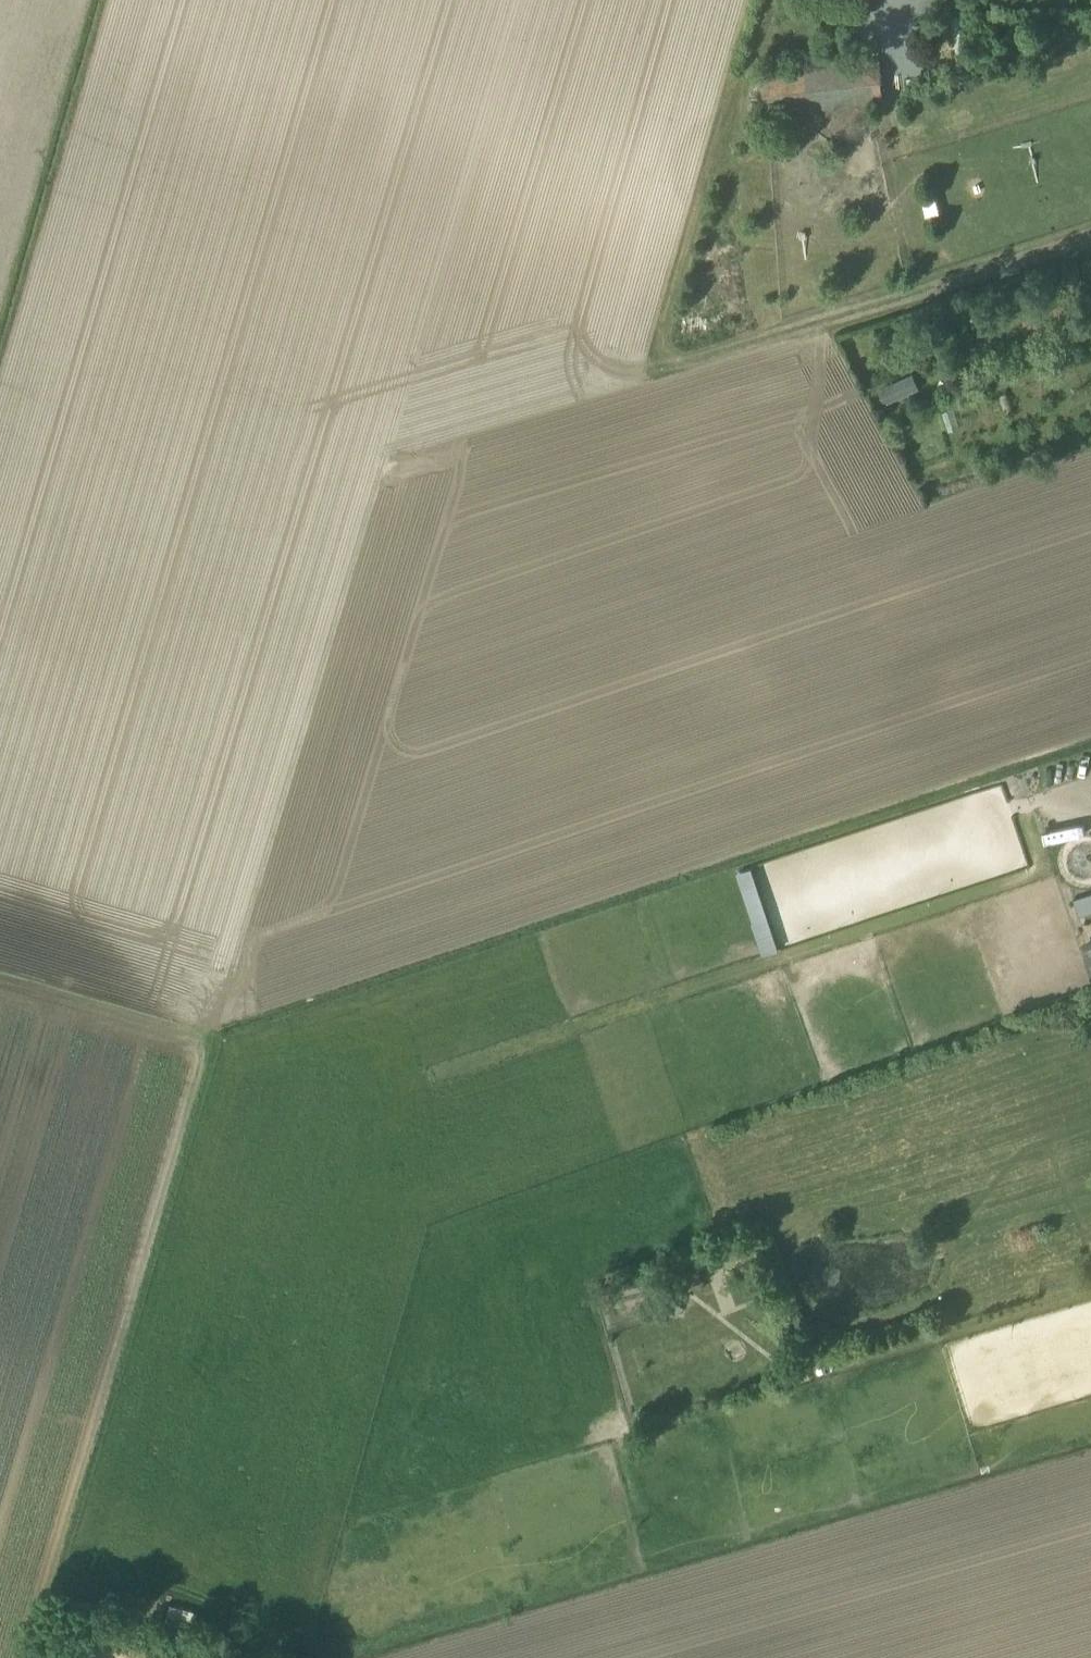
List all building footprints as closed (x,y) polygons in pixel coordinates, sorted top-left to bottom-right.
[(760,69),(766,115),(885,100),(880,54),(760,69)] [(883,402),(916,390),(913,382),(880,394),(883,402)] [(748,864),(731,870),(759,953),(776,947),(748,864)] [(1090,968),(1090,943),(1082,946),(1090,968)]
